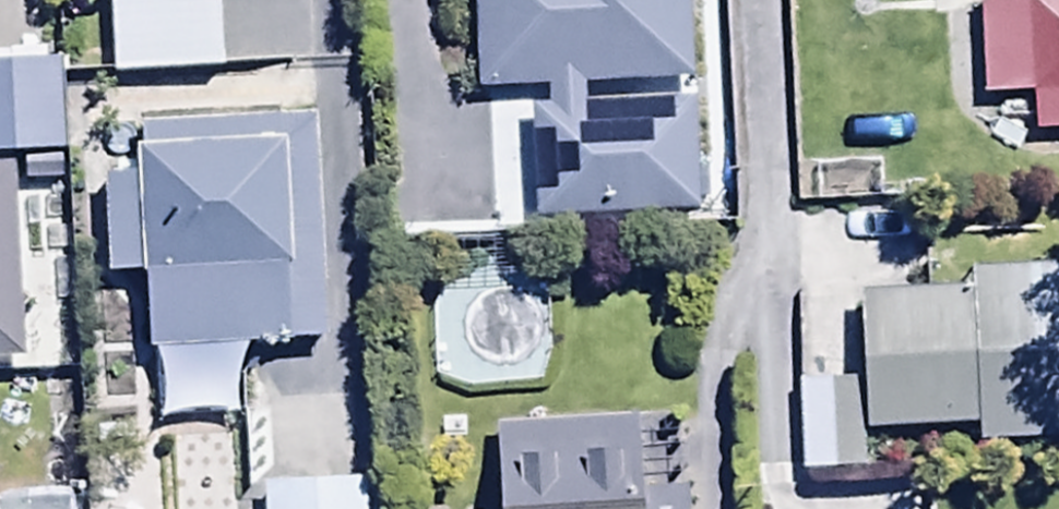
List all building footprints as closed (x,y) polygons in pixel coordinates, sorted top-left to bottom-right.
[(111,86),(220,83),(217,0),(108,0),(111,86)] [(471,99),(543,97),(544,114),(528,114),(532,228),(691,223),(687,108),(579,111),(579,97),(682,94),(679,0),(468,0),(471,99)] [(973,13),(978,110),(1030,107),(1032,142),(1058,140),(1058,8),(973,13)] [(61,159),(59,74),(0,75),(0,161),(61,159)] [(313,122),(133,131),(136,186),(98,188),(103,282),(138,280),(142,358),(150,358),(154,430),(244,425),(241,355),(324,351),(313,122)] [(10,343),(0,195),(0,343),(10,343)] [(856,305),(858,388),(796,389),(799,474),(864,472),(863,441),(975,438),(976,449),(1058,447),(1058,278),(959,281),(960,302),(856,305)] [(0,408),(0,427),(3,501),(62,499),(58,406),(0,408)] [(491,433),(492,508),(681,508),(681,497),(660,497),(659,430),(491,433)] [(378,488),(259,490),(259,508),(378,508),(378,488)]
